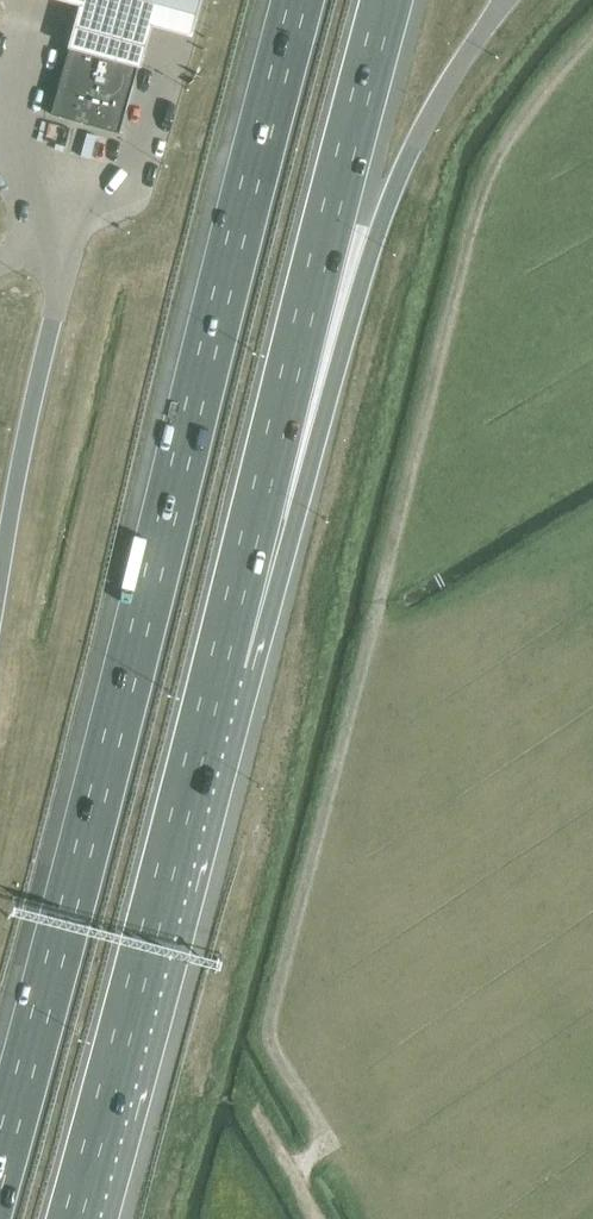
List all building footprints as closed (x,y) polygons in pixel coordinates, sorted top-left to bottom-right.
[(137,58),(137,56),(138,57),(139,58),(150,17),(188,28),(196,0),(81,0),(70,38),(71,38),(72,39),(72,40),(137,58)] [(50,115),(51,115),(116,133),(117,134),(118,133),(119,133),(120,132),(120,131),(118,131),(138,60),(139,61),(140,59),(139,58),(138,57),(137,56),(137,58),(72,40),(72,39),(71,38),(70,38),(69,39),(69,40),(68,40),(68,41),(70,41),(50,112),(48,111),(48,112),(49,113),(49,114),(50,115)]
